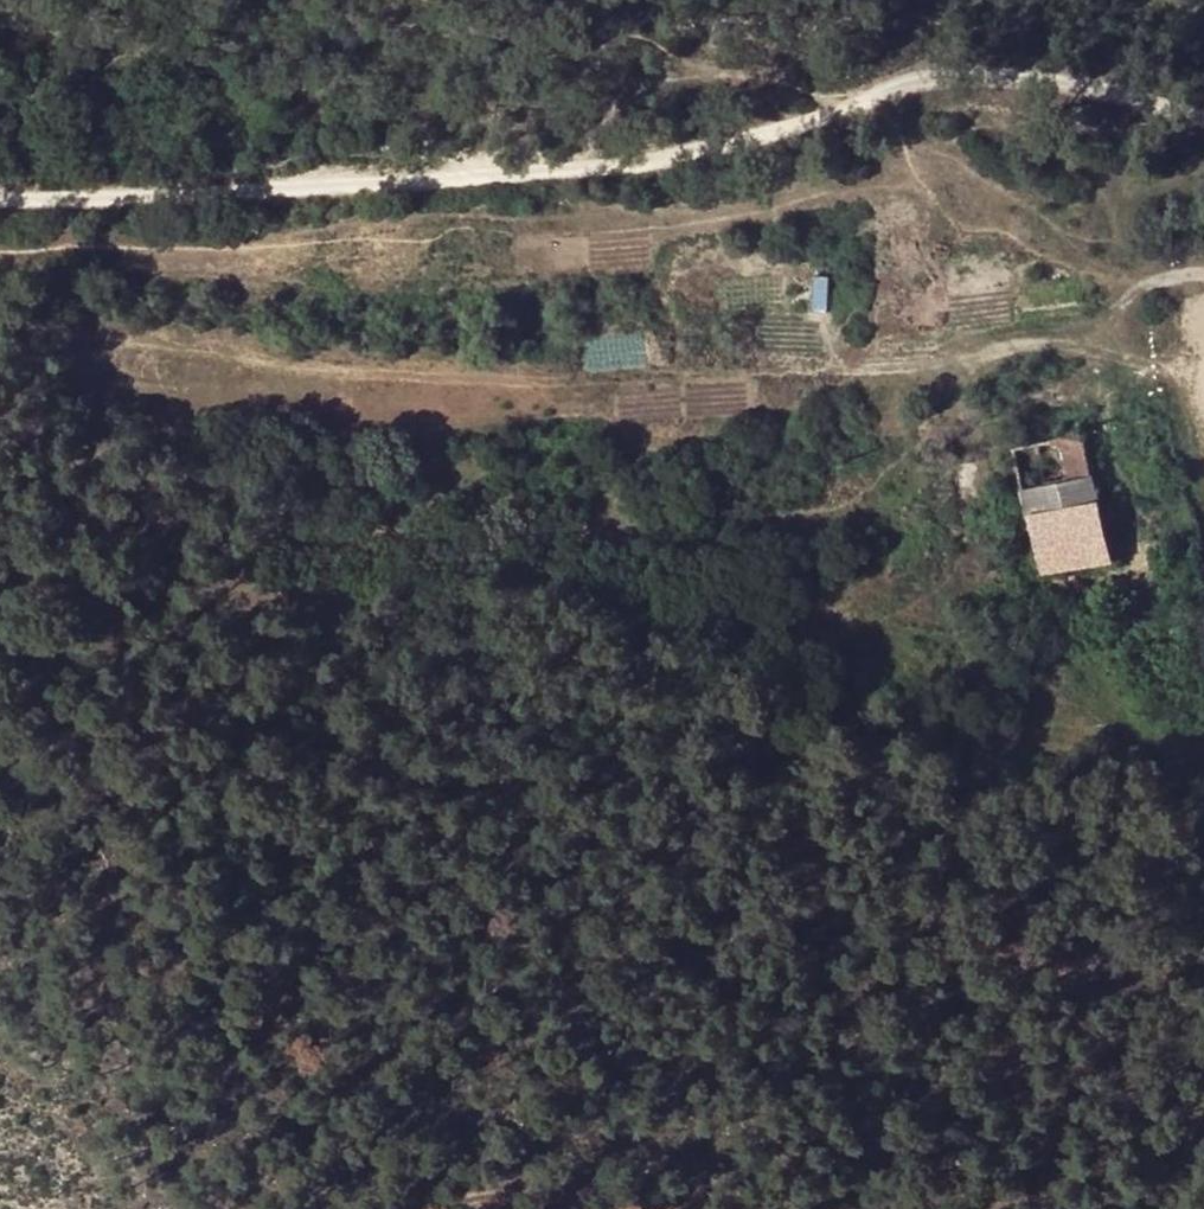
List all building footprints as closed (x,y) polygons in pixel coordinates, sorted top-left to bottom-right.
[(1015,448),(1024,489),(1094,474),(1085,432),(1015,448)] [(1109,545),(1106,529),(1094,474),(1024,489),(1032,517),(1045,570),(1085,565),(1091,583),(1130,576),(1132,588),(1157,584),(1155,570),(1151,539),(1146,540),(1109,545)] [(1146,540),(1143,523),(1106,529),(1109,545),(1146,540)] [(1160,538),(1151,539),(1155,570),(1164,569),(1160,538)]
